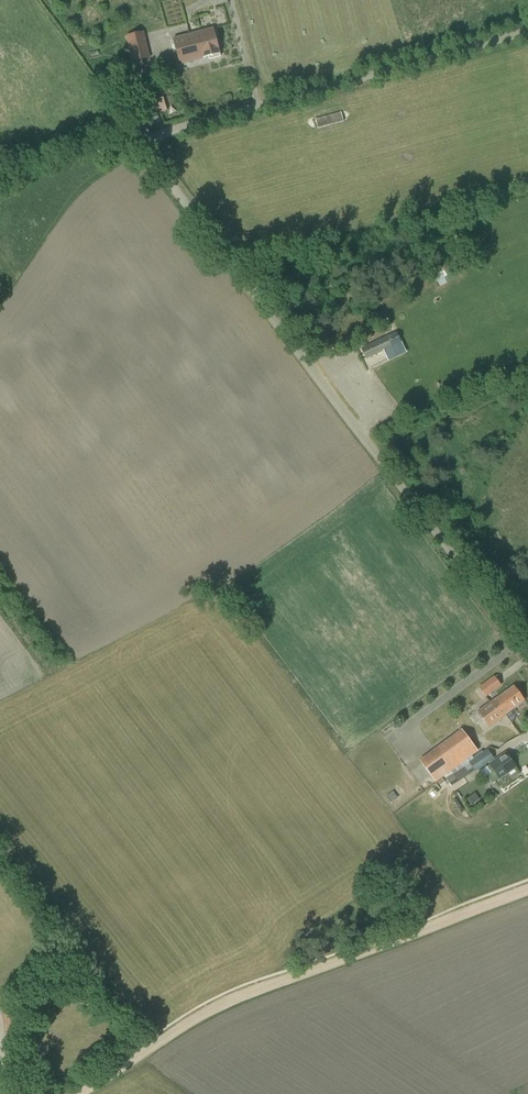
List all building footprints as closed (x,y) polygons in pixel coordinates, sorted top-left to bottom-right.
[(213,27),(190,33),(194,52),(202,50),(204,58),(220,54),(213,27)] [(194,52),(190,33),(173,38),(180,64),(204,58),(202,50),(194,52)] [(144,39),(129,43),(133,62),(149,58),(144,39)] [(154,100),(158,113),(167,110),(163,97),(154,100)] [(315,119),(318,129),(344,122),(341,112),(315,119)] [(449,268),(434,275),(440,286),(455,279),(449,268)] [(362,351),(368,363),(402,346),(397,334),(362,351)] [(501,686),(494,676),(478,687),(486,697),(501,686)] [(495,698),(490,702),(501,718),(506,714),(506,715),(507,714),(506,714),(525,700),(514,685),(495,699),(495,698)] [(501,718),(490,702),(477,711),(489,727),(506,715),(506,714),(501,718)] [(460,737),(448,746),(461,764),(461,763),(472,755),(478,751),(470,740),(464,744),(460,737)] [(438,752),(423,763),(436,781),(451,770),(438,752)] [(483,752),(475,758),(482,767),(490,761),(483,752)] [(483,769),(493,783),(516,767),(506,752),(489,764),(489,765),(483,769)] [(472,755),(461,763),(463,766),(459,769),(458,768),(446,776),(447,777),(445,778),(451,787),(469,774),(468,773),(471,771),(472,772),(479,767),(480,768),(482,767),(475,758),(474,759),(472,755)] [(477,792),(469,798),(473,805),(481,799),(477,792)]
